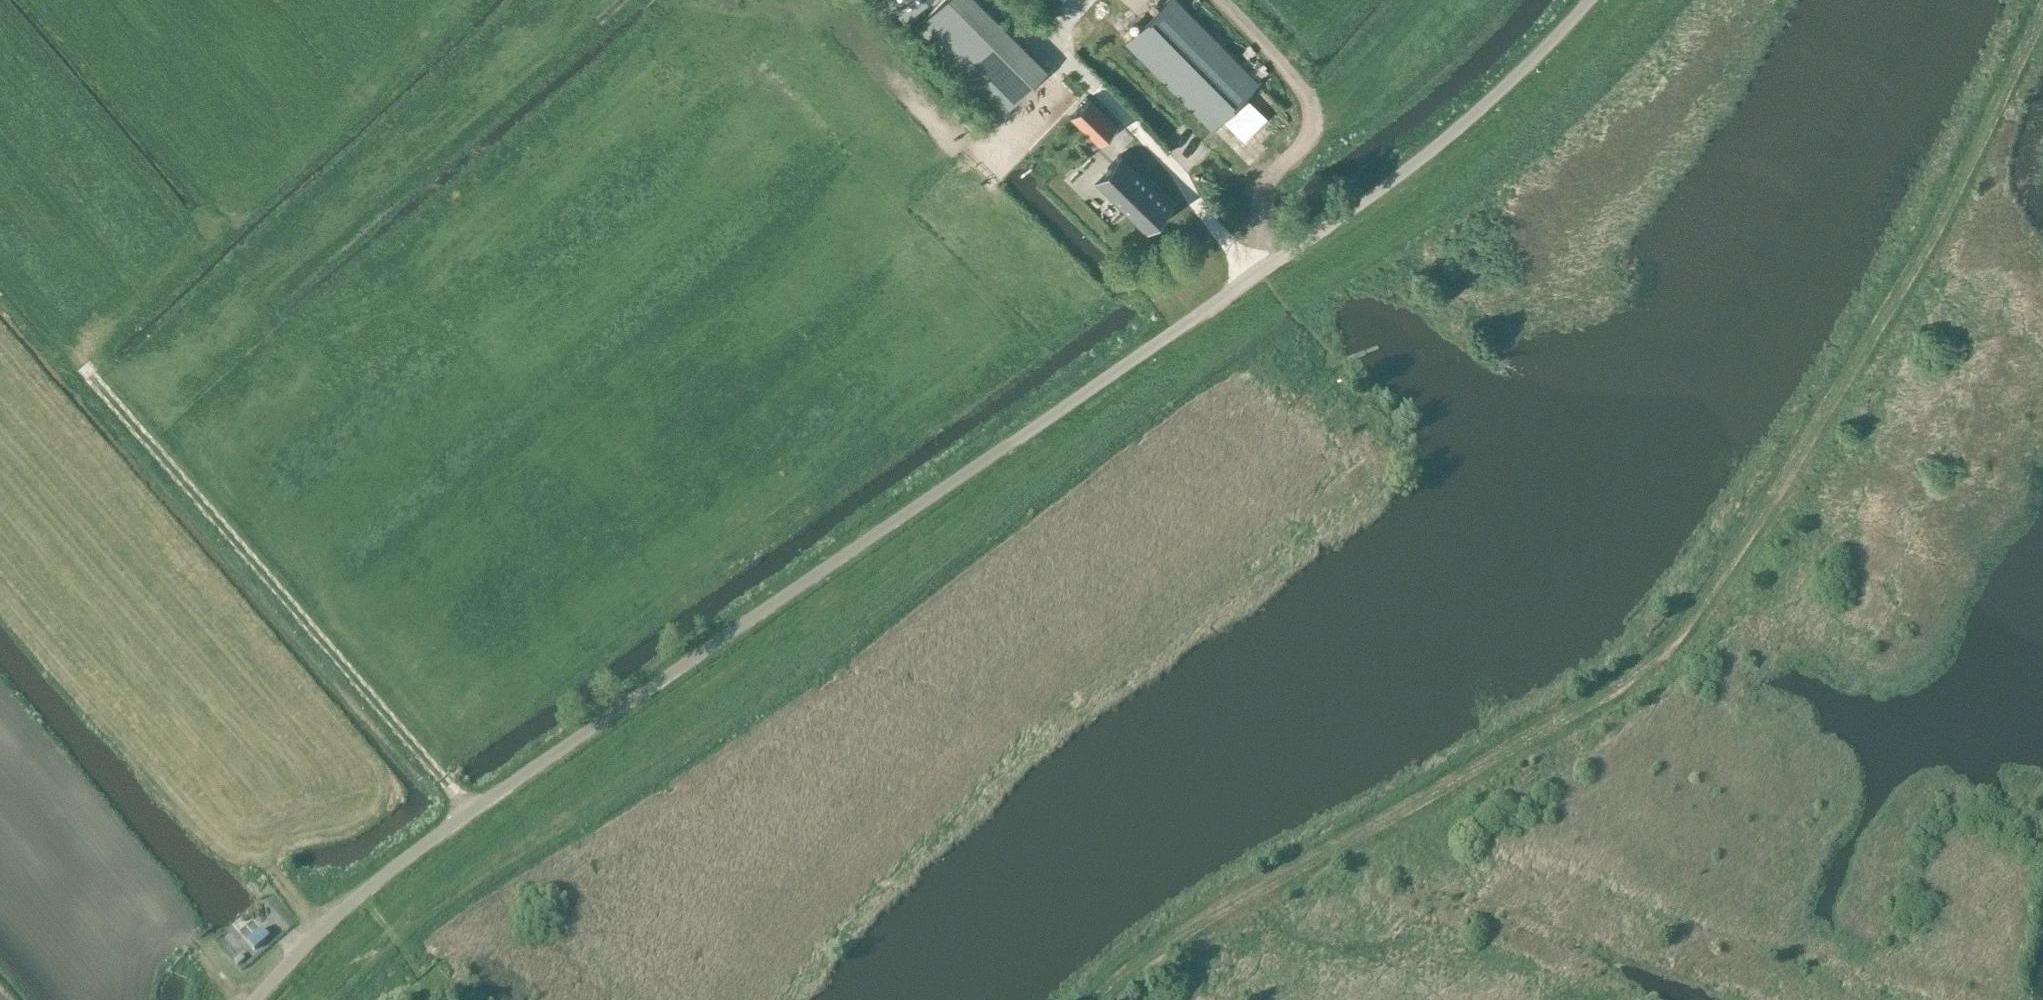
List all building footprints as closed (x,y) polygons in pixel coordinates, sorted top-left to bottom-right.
[(928,0),(882,0),(903,23),(928,0)] [(984,0),(942,0),(918,24),(1005,111),(1050,66),(984,0)] [(1259,82),(1177,0),(1165,0),(1124,41),(1212,130),(1259,82)] [(1118,125),(1091,96),(1072,114),(1100,142),(1118,125)] [(1173,204),(1121,152),(1094,178),(1146,230),(1160,217),(1173,204)] [(247,943),(255,952),(270,940),(262,930),(247,943)]
